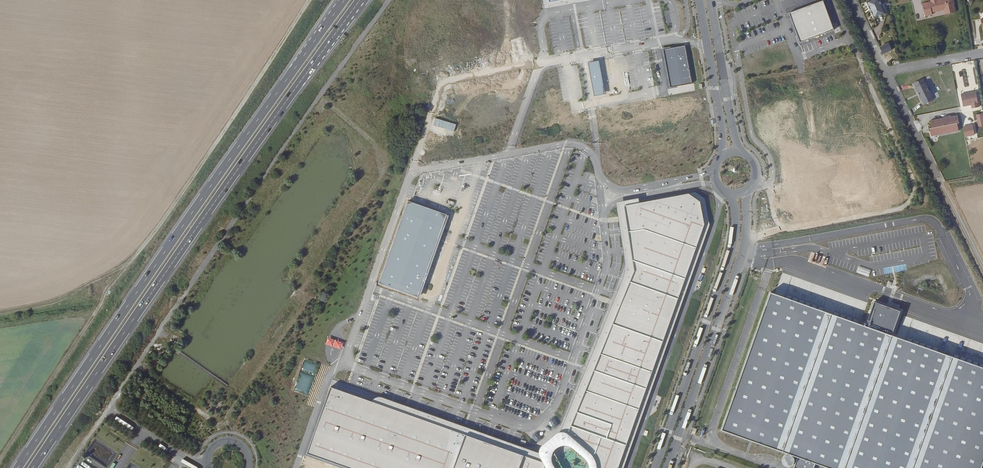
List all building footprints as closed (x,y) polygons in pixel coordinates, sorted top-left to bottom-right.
[(884,5),(882,0),(871,0),(869,1),(872,8),(873,7),(875,11),(874,11),(877,18),(886,14),(882,5),(884,5)] [(958,12),(955,0),(939,0),(938,0),(931,0),(932,2),(925,3),(927,16),(934,14),(934,12),(946,9),(948,14),(958,12)] [(823,1),(789,14),(800,43),(834,31),(823,1)] [(892,50),(888,43),(879,47),(883,54),(892,50)] [(685,46),(663,51),(670,88),(692,84),(685,46)] [(931,87),(929,87),(925,78),(916,83),(917,86),(917,87),(924,100),(926,104),(935,100),(931,92),(931,91),(932,90),(932,89),(931,87)] [(974,107),(980,106),(977,90),(969,92),(969,93),(967,93),(967,92),(962,93),(965,105),(973,103),(974,107)] [(959,123),(960,122),(959,115),(952,116),(952,115),(945,117),(945,118),(932,120),(933,125),(933,127),(931,128),(932,131),(933,135),(960,130),(959,123)] [(967,135),(976,134),(974,124),(965,126),(967,135)] [(626,207),(637,272),(569,444),(528,459),(443,428),(445,422),(440,420),(438,426),(388,409),(390,403),(383,400),(381,406),(334,390),(311,457),(345,467),(623,467),(707,224),(703,203),(691,195),(626,207)] [(895,258),(896,248),(889,247),(887,257),(895,258)] [(777,284),(767,312),(763,311),(760,319),(764,321),(733,412),(726,431),(731,432),(730,435),(729,436),(728,437),(727,437),(726,439),(726,440),(726,442),(727,443),(727,444),(728,445),(730,445),(732,446),(734,445),(735,444),(736,443),(736,441),(736,439),(735,437),(734,437),(735,434),(737,435),(743,416),(838,450),(834,463),(849,467),(856,467),(860,458),(889,467),(982,467),(982,352),(976,354),(904,330),(913,306),(891,299),(883,322),(777,284)] [(309,376),(300,373),(295,388),(303,391),(304,388),(309,390),(318,365),(304,360),(301,370),(304,370),(310,372),(309,376)] [(815,461),(832,466),(834,460),(831,460),(832,456),(811,450),(811,452),(807,451),(805,458),(797,456),(794,467),(813,467),(815,461)] [(319,461),(305,458),(303,467),(306,467),(318,467),(319,461)]
